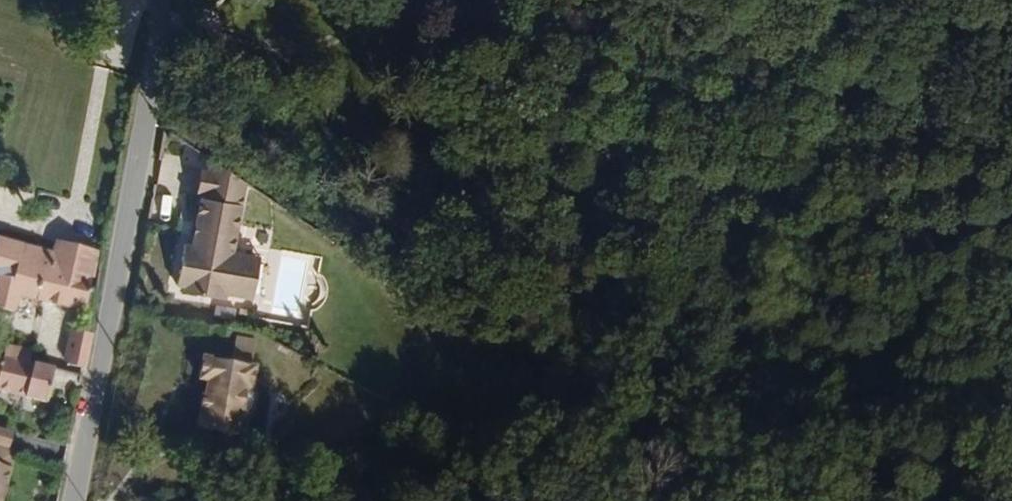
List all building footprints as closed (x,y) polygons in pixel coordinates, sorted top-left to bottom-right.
[(235,262),(244,193),(208,171),(202,209),(191,207),(180,297),(188,298),(187,303),(230,309),(230,304),(250,307),(255,265),(235,262)] [(91,270),(51,262),(50,272),(0,263),(0,330),(13,333),(15,322),(24,324),(26,316),(88,330),(96,294),(86,291),(91,270)] [(255,308),(260,266),(255,265),(250,307),(255,308)] [(82,383),(90,348),(85,346),(66,342),(58,371),(62,379),(82,383)] [(261,363),(263,350),(244,345),(242,360),(261,363)] [(31,365),(3,357),(0,369),(0,371),(27,378),(31,365)] [(265,417),(266,401),(261,395),(264,375),(260,374),(261,363),(242,360),(240,372),(210,367),(207,389),(216,391),(214,405),(212,405),(208,438),(257,445),(259,424),(265,417)] [(49,384),(27,378),(0,371),(0,404),(41,417),(46,398),(49,384)] [(62,403),(66,389),(49,384),(46,398),(62,403)] [(9,445),(0,442),(0,461),(4,462),(9,445)] [(11,464),(4,462),(0,461),(0,500),(1,500),(11,464)]
